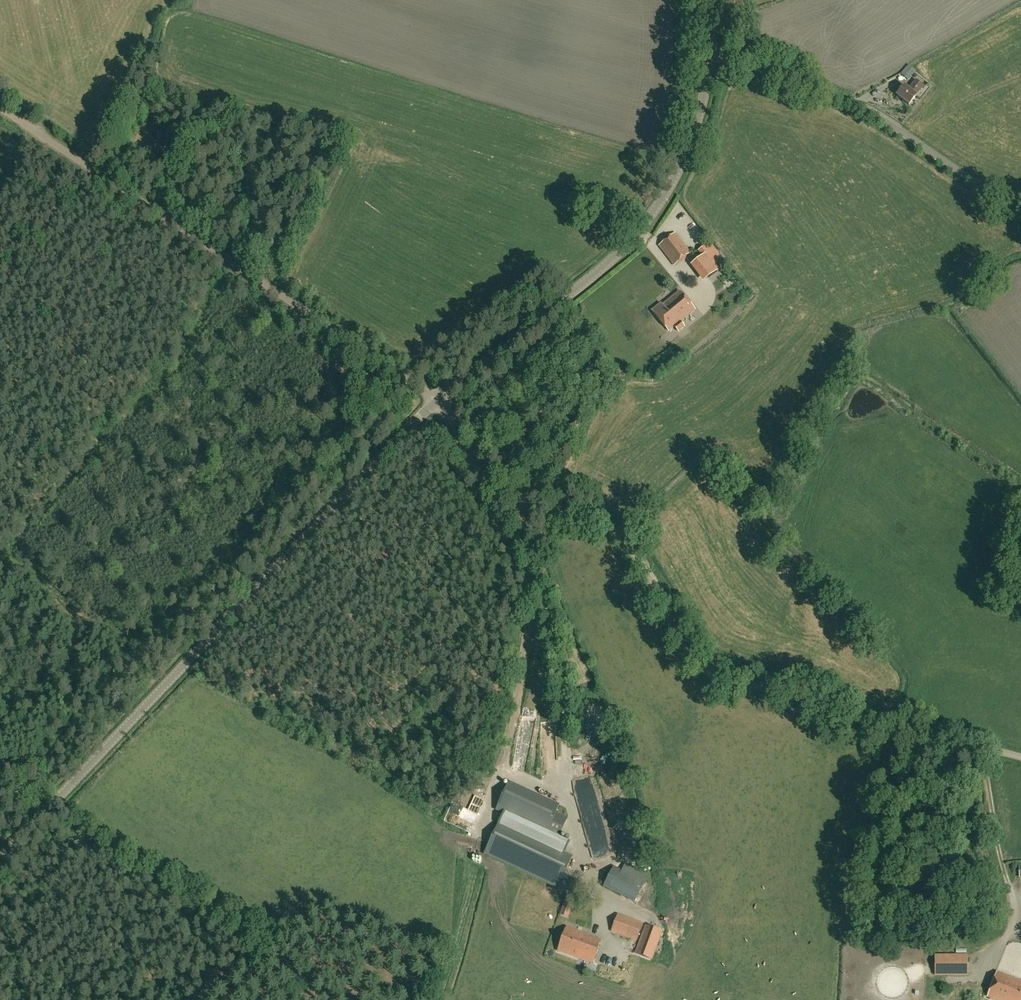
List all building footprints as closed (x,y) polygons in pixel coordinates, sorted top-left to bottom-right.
[(909,89),(905,86),(897,95),(909,105),(917,95),(916,95),(923,86),(916,80),(909,89)] [(675,233),(659,246),(674,265),(690,252),(675,233)] [(699,259),(712,275),(727,263),(711,242),(698,251),(702,257),(699,259)] [(680,291),(663,305),(661,303),(652,311),(669,331),(674,326),(679,331),(684,327),(680,321),(695,309),(680,291)] [(571,425),(577,429),(581,422),(576,419),(571,425)] [(567,818),(556,813),(560,804),(510,782),(497,810),(504,814),(558,838),(567,818)] [(504,814),(500,822),(566,853),(570,844),(558,838),(504,814)] [(565,872),(573,856),(566,853),(500,822),(486,852),(559,886),(572,892),(579,878),(565,872)] [(655,886),(614,866),(604,887),(644,907),(655,886)] [(575,898),(567,895),(564,904),(572,907),(575,898)] [(618,915),(612,931),(637,940),(643,924),(618,915)] [(663,931),(645,924),(635,953),(652,959),(663,931)] [(601,939),(566,927),(558,951),(593,963),(601,939)] [(935,976),(944,976),(968,975),(968,954),(935,955),(935,976)] [(997,999),(1020,999),(1020,981),(997,972),(987,996),(997,999)]
